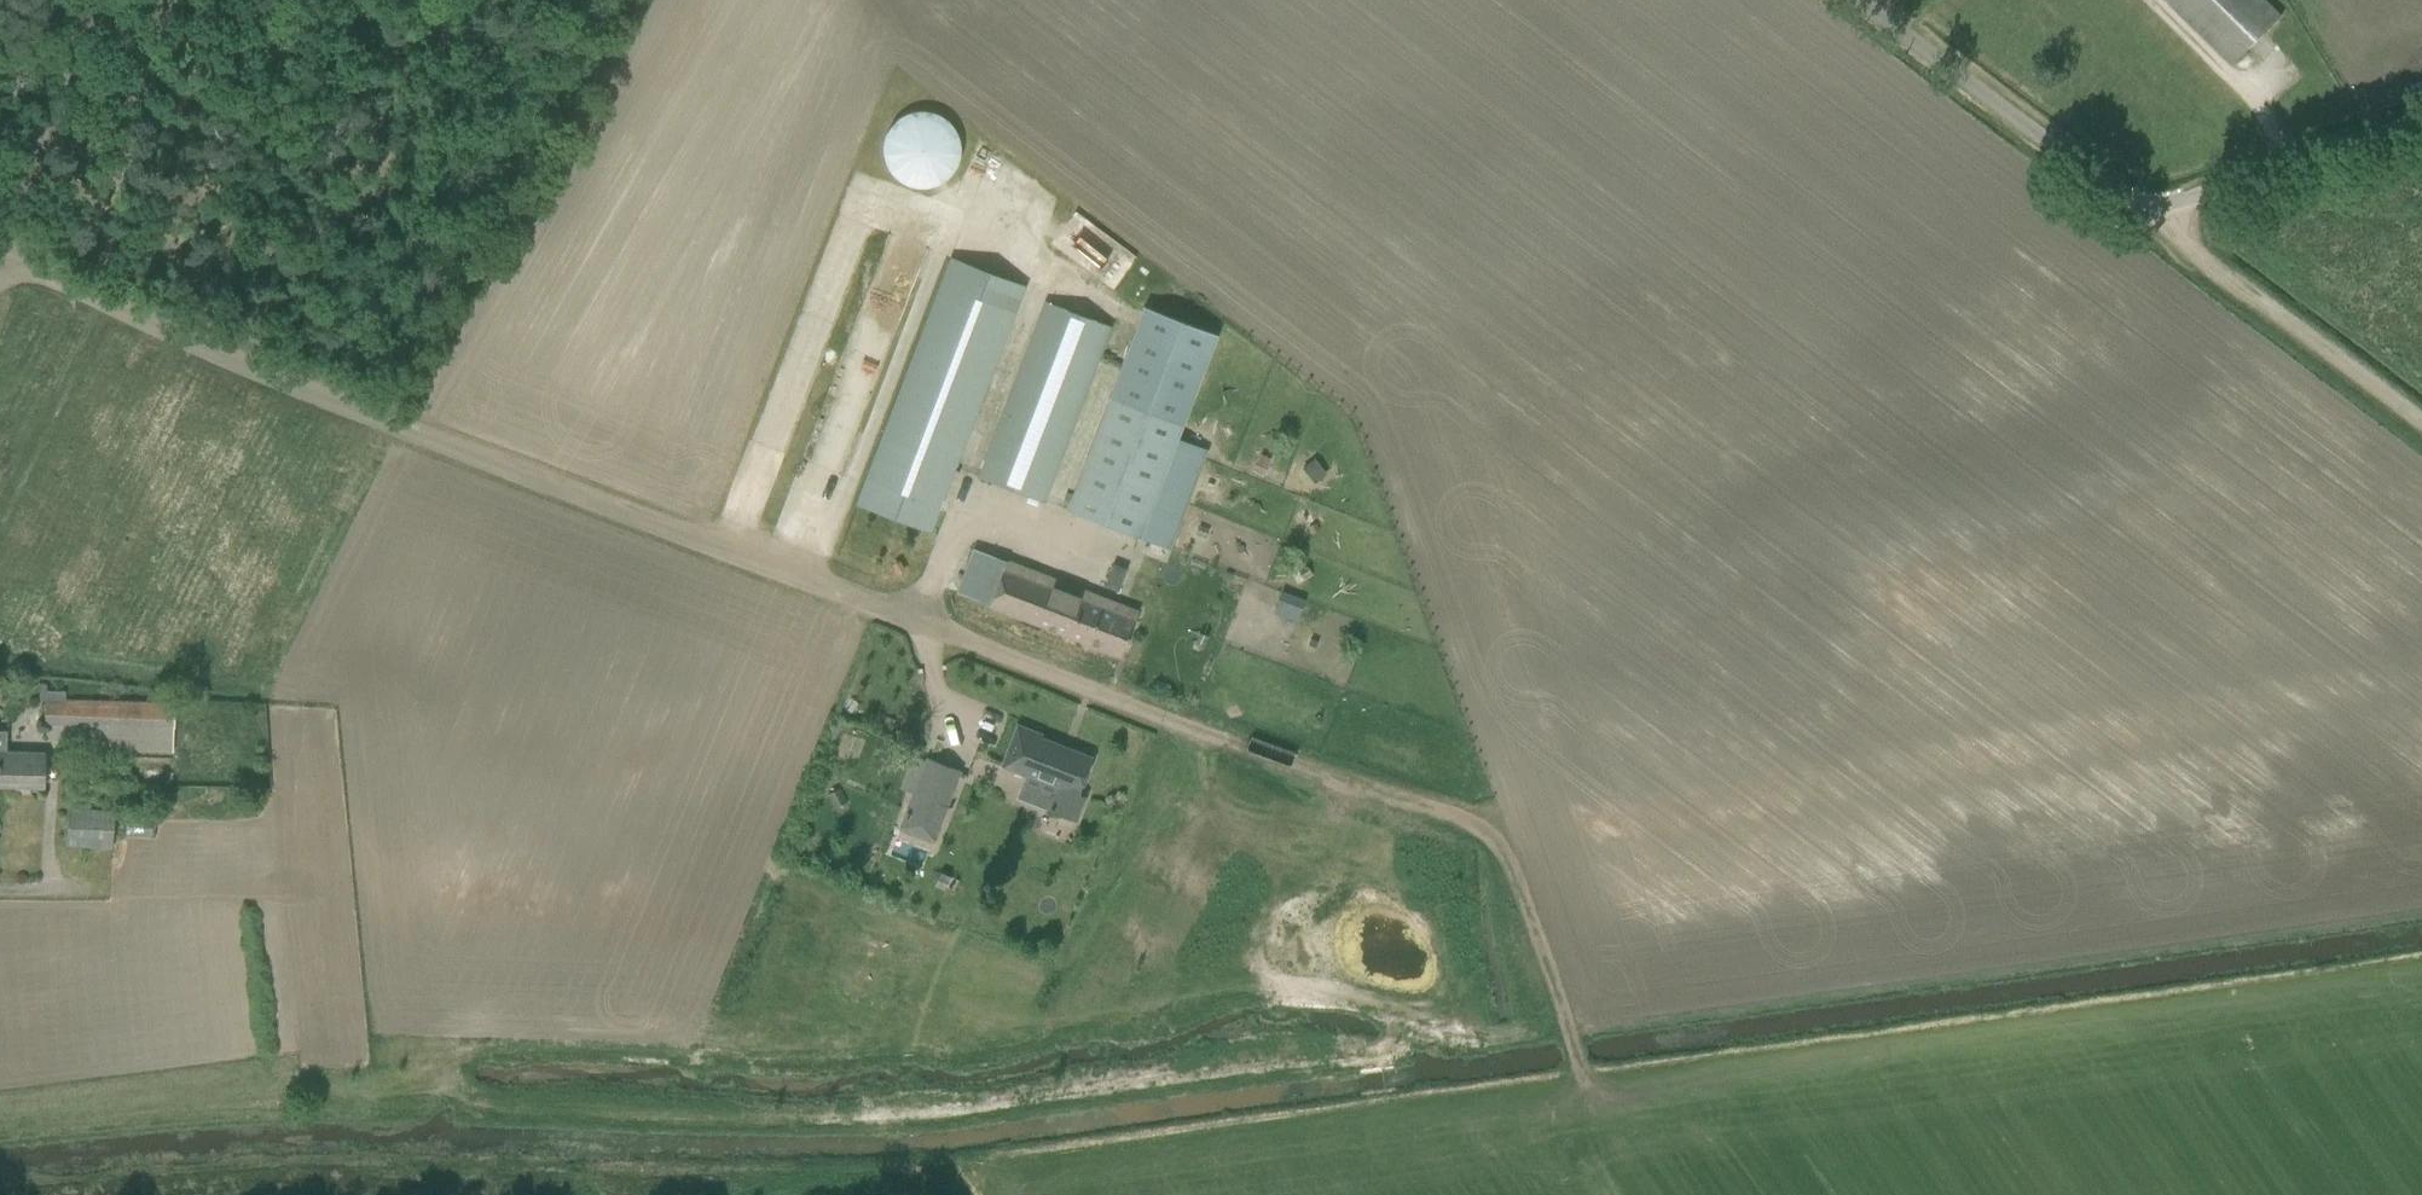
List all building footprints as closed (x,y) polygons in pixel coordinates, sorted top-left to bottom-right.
[(2234,64),(2281,16),(2265,0),(2169,0),(2234,64)] [(913,187),(922,188),(931,187),(940,184),(949,177),(954,171),(958,163),(961,154),(961,145),(958,136),(954,128),(948,121),(940,115),(931,112),(922,111),(912,112),(904,116),(896,121),(891,126),(886,136),(883,146),(883,155),(886,164),(889,172),(896,178),(904,184),(913,187)] [(856,504),(931,532),(1023,285),(948,258),(856,504)] [(976,477),(1044,503),(1112,328),(1044,301),(976,477)] [(1066,510),(1140,539),(1185,422),(1218,335),(1143,306),(1109,397),(1066,510)] [(1314,458),(1301,468),(1314,484),(1327,475),(1314,458)] [(957,593),(1121,656),(1135,620),(1138,613),(1112,603),(974,549),(957,593)] [(1282,591),(1276,606),(1300,615),(1305,599),(1282,591)] [(66,699),(66,692),(47,691),(47,684),(40,684),(39,701),(46,701),(45,724),(151,728),(151,727),(174,728),(175,702),(66,699)] [(1017,723),(1000,767),(1056,788),(1048,809),(1077,820),(1085,799),(1077,796),(1092,756),(1042,737),(1043,733),(1017,723)] [(45,787),(46,754),(7,752),(7,731),(0,731),(0,786),(45,787)] [(913,793),(905,812),(940,825),(961,771),(927,757),(925,761),(913,793)] [(67,844),(112,847),(114,813),(91,811),(92,800),(70,798),(67,844)]
